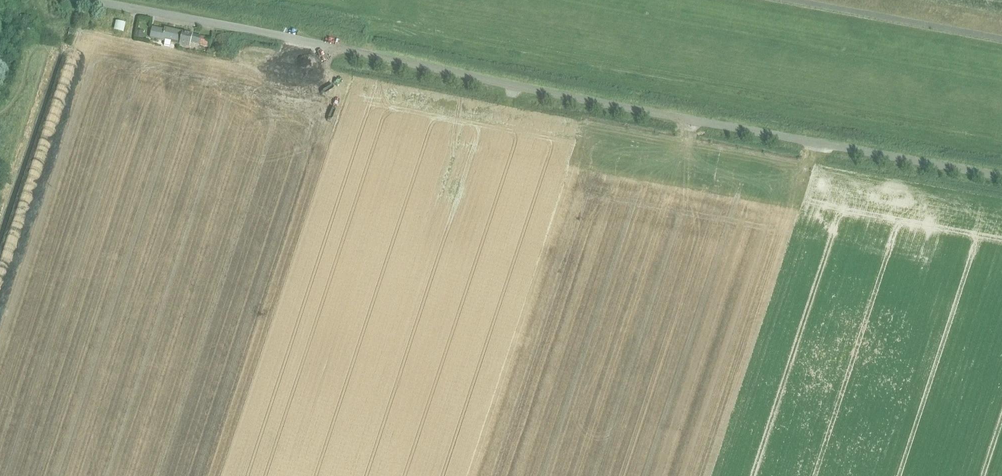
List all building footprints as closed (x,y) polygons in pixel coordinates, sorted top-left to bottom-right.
[(153,27),(150,38),(164,41),(163,45),(170,46),(171,43),(179,45),(182,32),(164,28),(164,30),(153,27)] [(136,31),(135,38),(143,39),(144,34),(142,34),(143,32),(136,31)] [(182,32),(179,45),(189,47),(189,43),(191,34),(182,32)] [(191,34),(189,43),(199,45),(201,36),(191,34)]
